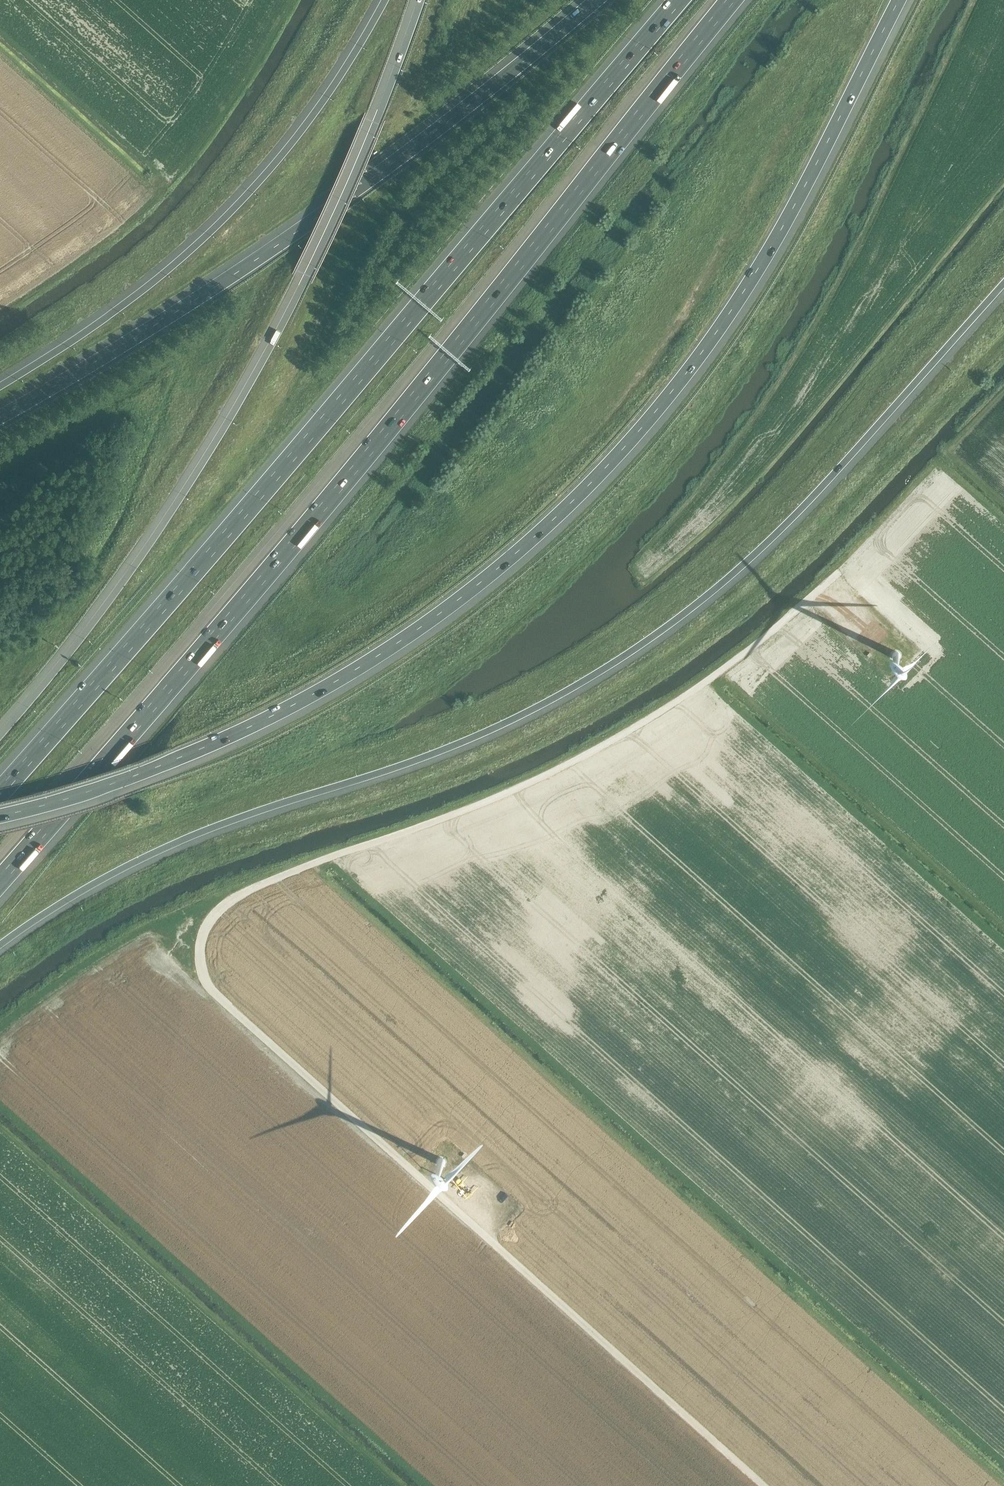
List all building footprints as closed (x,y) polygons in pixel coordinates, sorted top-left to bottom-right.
[(892,655),(892,656),(892,657),(893,658),(894,659),(895,659),(896,660),(897,660),(898,659),(899,659),(899,658),(900,657),(900,656),(900,654),(899,653),(899,652),(898,652),(897,652),(896,651),(895,652),(894,652),(893,653),(893,654),(892,655)] [(437,1160),(437,1162),(437,1163),(438,1164),(438,1165),(439,1165),(440,1166),(441,1166),(442,1166),(443,1165),(444,1165),(444,1164),(445,1164),(445,1163),(445,1162),(445,1161),(445,1160),(444,1159),(443,1158),(442,1158),(441,1158),(440,1158),(439,1158),(438,1159),(438,1160),(437,1160)]
